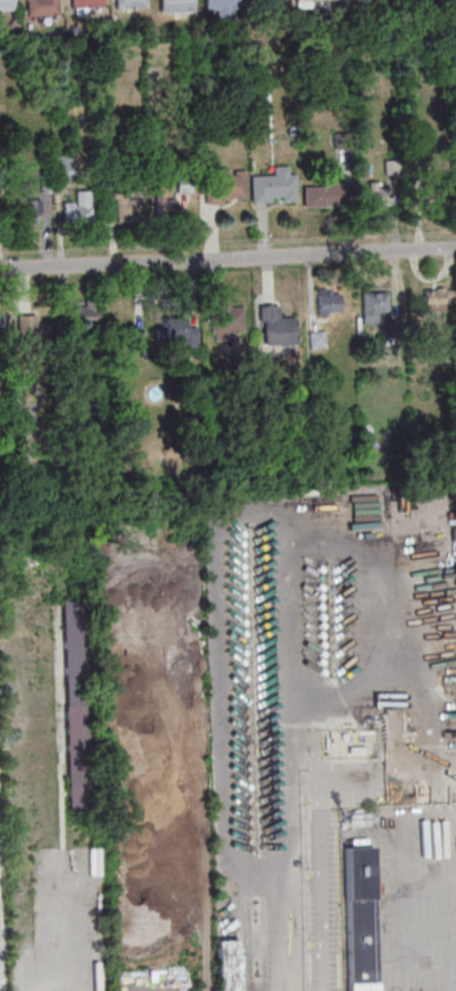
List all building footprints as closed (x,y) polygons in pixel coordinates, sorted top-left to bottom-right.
[(13,10),(13,0),(0,0),(0,10),(13,10)] [(58,16),(58,0),(27,0),(27,16),(58,16)] [(71,12),(89,12),(89,6),(103,6),(103,0),(71,0),(71,12)] [(158,13),(158,0),(192,0),(193,11),(158,13)] [(203,10),(203,0),(237,0),(237,8),(203,10)] [(247,175),(271,174),(270,166),(285,165),(285,173),(292,173),(293,200),(278,201),(278,196),(267,197),(267,201),(249,202),(247,175)] [(242,170),(243,197),(219,198),(219,203),(202,204),(201,175),(217,174),(217,169),(227,168),(227,174),(231,174),(231,170),(242,170)] [(368,182),(368,205),(395,205),(395,182),(368,182)] [(304,207),(327,207),(327,187),(304,187),(304,207)] [(455,207),(455,187),(422,187),(422,207),(455,207)] [(89,190),(91,222),(61,224),(60,202),(71,201),(71,205),(73,205),(73,191),(89,190)] [(164,193),(156,193),(156,218),(176,218),(176,199),(164,199),(164,193)] [(117,197),(117,221),(143,221),(143,197),(117,197)] [(39,199),(28,199),(28,205),(15,205),(15,228),(39,228),(39,199)] [(318,289),(318,314),(343,314),(343,289),(318,289)] [(424,311),(450,311),(450,289),(424,289),(424,311)] [(363,292),(363,326),(389,326),(389,292),(363,292)] [(78,302),(78,326),(99,326),(99,302),(78,302)] [(212,302),(212,340),(232,340),(232,331),(244,331),(244,302),(212,302)] [(260,345),(298,345),(298,316),(279,316),(279,304),(260,304),(260,345)] [(19,342),(50,342),(50,323),(38,323),(38,315),(19,315),(19,342)] [(199,348),(199,318),(163,318),(163,339),(180,339),(180,348),(199,348)] [(326,348),(326,331),(310,331),(310,348),(326,348)] [(62,601),(67,808),(90,807),(84,601),(62,601)] [(370,847),(375,990),(346,990),(342,848),(370,847)] [(218,990),(240,990),(239,940),(217,940),(218,990)]
